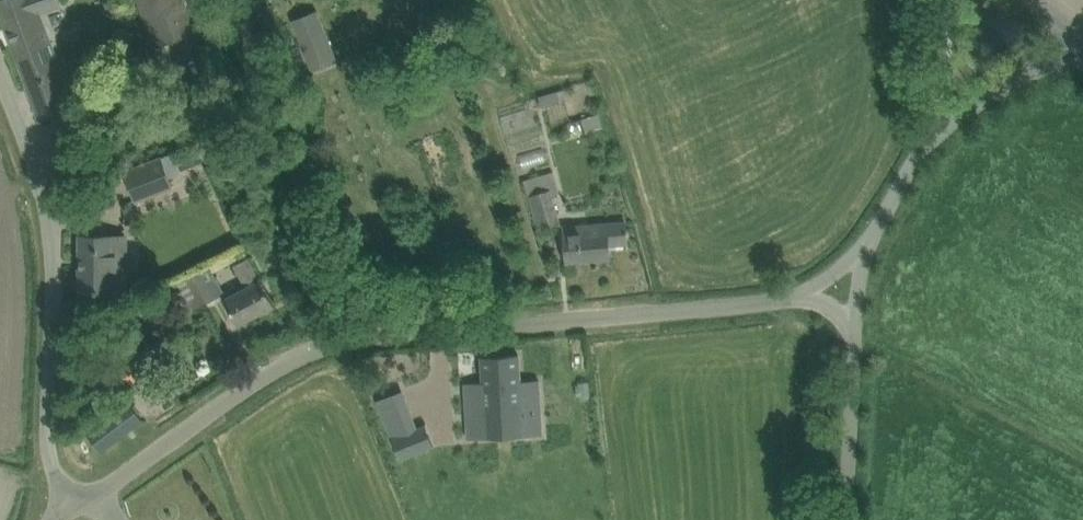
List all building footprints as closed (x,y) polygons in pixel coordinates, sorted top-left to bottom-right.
[(37,15),(62,6),(60,0),(0,0),(0,10),(41,118),(74,105),(46,33),(44,34),(37,15)] [(194,32),(183,0),(139,0),(154,45),(194,32)] [(318,12),(293,21),(312,71),(337,61),(318,12)] [(552,104),(567,100),(564,90),(550,93),(552,104)] [(180,170),(208,160),(201,141),(173,151),(180,170)] [(136,200),(172,186),(161,159),(125,173),(136,200)] [(538,230),(559,223),(549,190),(528,196),(538,230)] [(567,262),(610,258),(609,245),(628,243),(626,221),(564,225),(564,234),(567,262)] [(124,292),(125,236),(81,235),(80,292),(124,292)] [(260,281),(248,258),(235,265),(247,287),(225,299),(239,324),(274,306),(260,280),(260,281)] [(179,280),(164,288),(177,313),(192,305),(194,308),(225,292),(209,264),(179,280)] [(520,381),(519,354),(482,357),(483,383),(465,384),(466,406),(467,428),(463,428),(463,435),(468,439),(541,434),(540,402),(539,380),(520,381)] [(90,407),(134,379),(124,365),(81,392),(90,407)] [(102,451),(141,421),(127,403),(88,433),(102,451)] [(425,425),(392,438),(400,459),(433,447),(425,425)]
